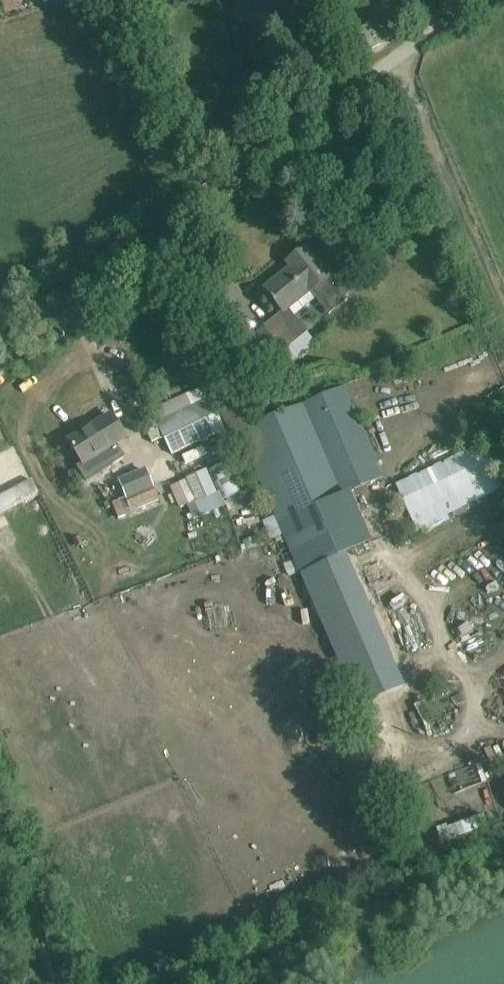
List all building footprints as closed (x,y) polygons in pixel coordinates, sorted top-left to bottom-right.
[(394,36),(385,18),(375,0),(327,27),(346,62),(394,36)] [(287,263),(291,267),(264,288),(272,297),(270,298),(274,303),(275,301),(283,311),(263,326),(283,352),(307,332),(288,308),(310,291),(329,315),(348,300),(305,248),(287,263)] [(229,388),(214,395),(222,413),(226,423),(231,434),(240,430),(275,513),(284,533),(301,574),(336,559),(369,545),(348,494),(383,478),(343,386),(252,425),(244,404),(237,407),(229,388)] [(154,419),(143,424),(152,442),(163,437),(165,441),(167,444),(171,454),(207,437),(203,427),(219,419),(209,397),(156,423),(154,419)] [(111,415),(69,441),(80,458),(82,463),(77,466),(87,482),(112,466),(125,458),(116,444),(125,438),(122,432),(111,415)] [(414,526),(501,485),(483,447),(398,487),(398,493),(414,526)] [(231,460),(171,485),(180,508),(188,504),(194,519),(223,507),(220,500),(243,491),(231,460)] [(120,482),(129,504),(131,509),(158,498),(146,471),(120,482)] [(1,515),(52,496),(47,482),(0,499),(0,512),(1,515)] [(119,501),(112,504),(119,518),(125,515),(119,501)] [(275,513),(263,519),(271,538),(284,533),(275,513)] [(470,764),(424,781),(428,792),(451,784),(465,779),(474,775),(470,764)]
